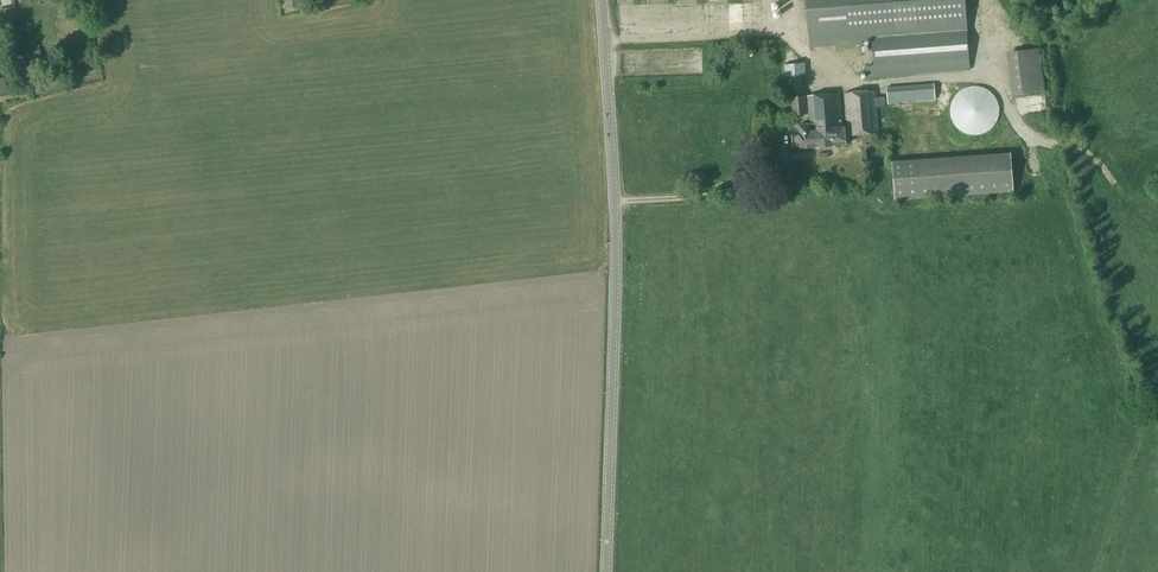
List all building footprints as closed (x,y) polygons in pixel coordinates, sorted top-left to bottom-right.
[(283,8),(298,8),(298,0),(283,0),(283,8)] [(810,46),(872,42),(872,41),(871,29),(966,22),(964,0),(807,0),(810,46)] [(13,10),(0,13),(0,16),(2,25),(16,21),(13,10)] [(874,66),(867,66),(867,76),(874,76),(875,76),(969,69),(966,22),(871,29),(872,41),(872,42),(874,66)] [(802,93),(801,76),(804,75),(804,64),(784,65),(785,77),(787,77),(789,94),(802,93)] [(999,111),(999,106),(999,101),(998,97),(995,93),(992,89),(989,86),(984,84),(979,82),(974,82),(970,82),(965,84),(961,86),(958,89),(955,93),(953,97),(951,102),(951,107),(952,112),(953,116),(956,121),(959,124),(964,127),(967,129),(972,130),(976,130),(981,129),(985,128),(990,125),(993,123),(995,119),(998,115),(999,111)] [(887,87),(888,104),(935,100),(935,84),(887,87)] [(845,93),(848,136),(879,134),(877,107),(886,107),(885,97),(877,98),(876,91),(845,93)] [(791,136),(792,147),(801,147),(802,148),(846,145),(845,128),(844,128),(844,125),(842,125),(840,94),(808,96),(810,125),(800,125),(801,135),(791,136)] [(791,98),(793,116),(807,115),(806,96),(791,98)] [(912,124),(899,127),(901,135),(914,132),(912,124)] [(892,164),(895,201),(1014,192),(1011,156),(892,164)]
